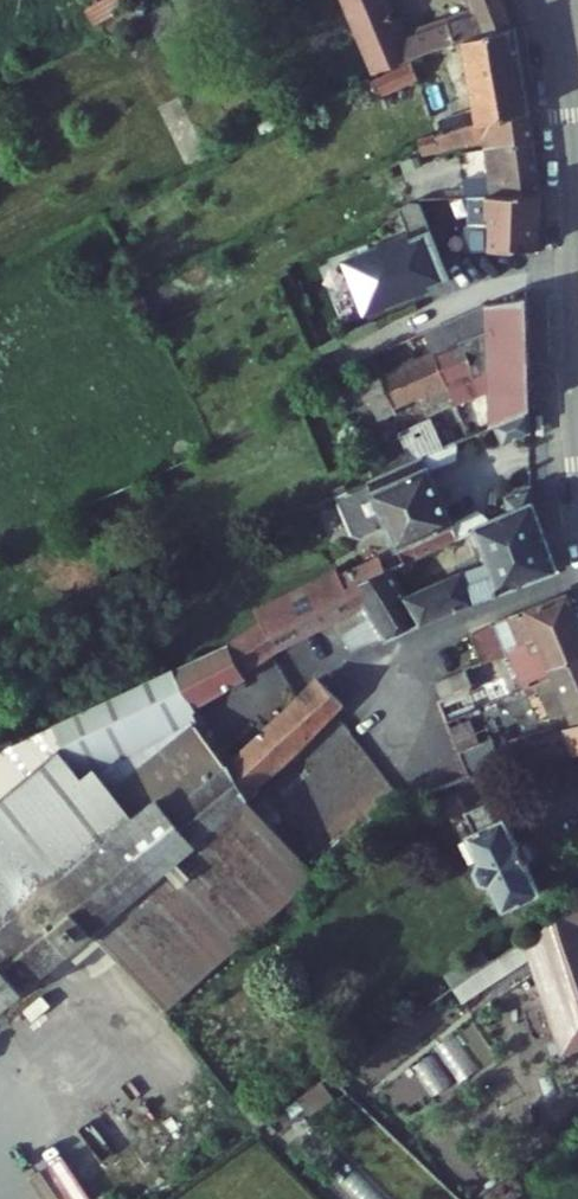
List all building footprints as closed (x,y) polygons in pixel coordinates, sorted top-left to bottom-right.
[(185,18),(221,0),(174,0),(185,18)] [(502,0),(469,0),(473,10),(400,33),(387,0),(346,0),(375,70),(411,57),(462,40),(512,24),(502,0)] [(525,113),(512,24),(462,40),(472,107),(432,122),(436,135),(525,113)] [(411,57),(369,79),(378,96),(419,76),(411,57)] [(529,140),(525,113),(436,135),(441,149),(481,140),(482,149),(529,140)] [(422,154),(441,149),(436,135),(417,140),(422,154)] [(536,192),(529,140),(482,149),(487,181),(447,183),(447,197),(482,195),(536,192)] [(537,198),(536,192),(482,195),(483,217),(486,217),(486,224),(536,221),(537,198)] [(420,265),(438,257),(414,199),(404,200),(393,205),(412,241),(378,254),(376,250),(346,262),(357,289),(349,292),(359,317),(387,305),(388,308),(412,298),(411,295),(430,287),(420,265)] [(536,221),(486,224),(487,226),(466,226),(466,251),(535,248),(536,221)] [(440,261),(438,257),(420,265),(430,287),(411,295),(412,298),(449,283),(440,261)] [(487,368),(487,424),(493,421),(501,418),(525,408),(524,296),(486,305),(486,328),(487,368)] [(486,328),(486,305),(426,335),(422,337),(428,351),(443,385),(487,368),(486,328)] [(428,351),(422,337),(369,358),(376,373),(390,405),(443,385),(428,351)] [(375,418),(393,410),(390,405),(376,373),(358,381),(375,418)] [(526,431),(525,408),(501,418),(493,421),(502,442),(526,431)] [(396,428),(409,459),(419,454),(438,446),(424,415),(396,428)] [(438,446),(419,454),(426,470),(448,461),(445,443),(438,446)] [(389,541),(398,560),(454,534),(447,518),(426,470),(419,454),(409,459),(361,480),(383,526),(384,528),(389,541)] [(361,480),(329,493),(347,533),(358,538),(383,526),(361,480)] [(503,493),(508,509),(527,501),(526,482),(503,493)] [(508,509),(485,520),(469,527),(484,557),(442,576),(454,606),(551,568),(527,501),(508,509)] [(471,508),(447,518),(454,534),(469,527),(485,520),(471,508)] [(389,541),(384,528),(381,530),(386,542),(389,541)] [(346,583),(377,569),(372,557),(325,579),(321,586),(324,593),(346,583)] [(406,593),(387,564),(377,569),(346,583),(371,619),(406,593)] [(420,619),(454,606),(442,576),(406,593),(371,619),(385,640),(420,619)] [(324,593),(43,724),(73,787),(148,875),(232,802),(336,701),(312,677),(225,761),(209,771),(173,697),(234,670),(231,663),(328,619),(343,652),(385,640),(371,619),(346,583),(324,593)] [(503,617),(515,643),(537,635),(540,642),(514,654),(529,690),(557,679),(550,664),(577,652),(577,629),(564,594),(503,617)] [(496,620),(474,629),(486,657),(508,649),(496,620)] [(550,664),(557,679),(567,706),(546,715),(550,722),(553,729),(559,726),(577,718),(577,652),(550,664)] [(458,670),(459,673),(461,676),(474,670),(470,664),(458,670)] [(459,673),(432,684),(440,699),(466,688),(461,676),(459,673)] [(469,695),(466,688),(440,699),(432,703),(435,710),(469,695)] [(476,711),(469,695),(435,710),(442,726),(476,711)] [(480,719),(476,711),(442,726),(454,753),(486,740),(491,747),(499,744),(488,716),(480,719)] [(559,726),(570,752),(577,748),(577,718),(559,726)] [(557,737),(553,729),(550,722),(533,730),(539,743),(557,737)] [(0,744),(0,935),(16,972),(77,933),(101,917),(148,875),(73,787),(43,724),(0,744)] [(505,756),(499,744),(491,747),(486,740),(454,753),(463,775),(491,762),(515,769),(520,767),(513,752),(505,756)] [(483,882),(495,907),(534,890),(498,812),(491,815),(482,797),(459,807),(467,827),(459,830),(472,859),(467,867),(473,881),(483,882)] [(301,881),(232,802),(148,875),(101,917),(77,933),(97,956),(111,945),(155,1005),(301,881)] [(467,971),(478,985),(525,955),(553,1037),(577,1030),(577,941),(575,930),(577,928),(577,901),(467,971)] [(16,972),(0,935),(0,980),(16,972)] [(145,1014),(155,1005),(111,945),(97,956),(145,1014)] [(467,971),(445,986),(458,1006),(482,990),(478,985),(467,971)] [(413,1063),(434,1096),(456,1082),(457,1084),(493,1061),(471,1026),(413,1063)]
